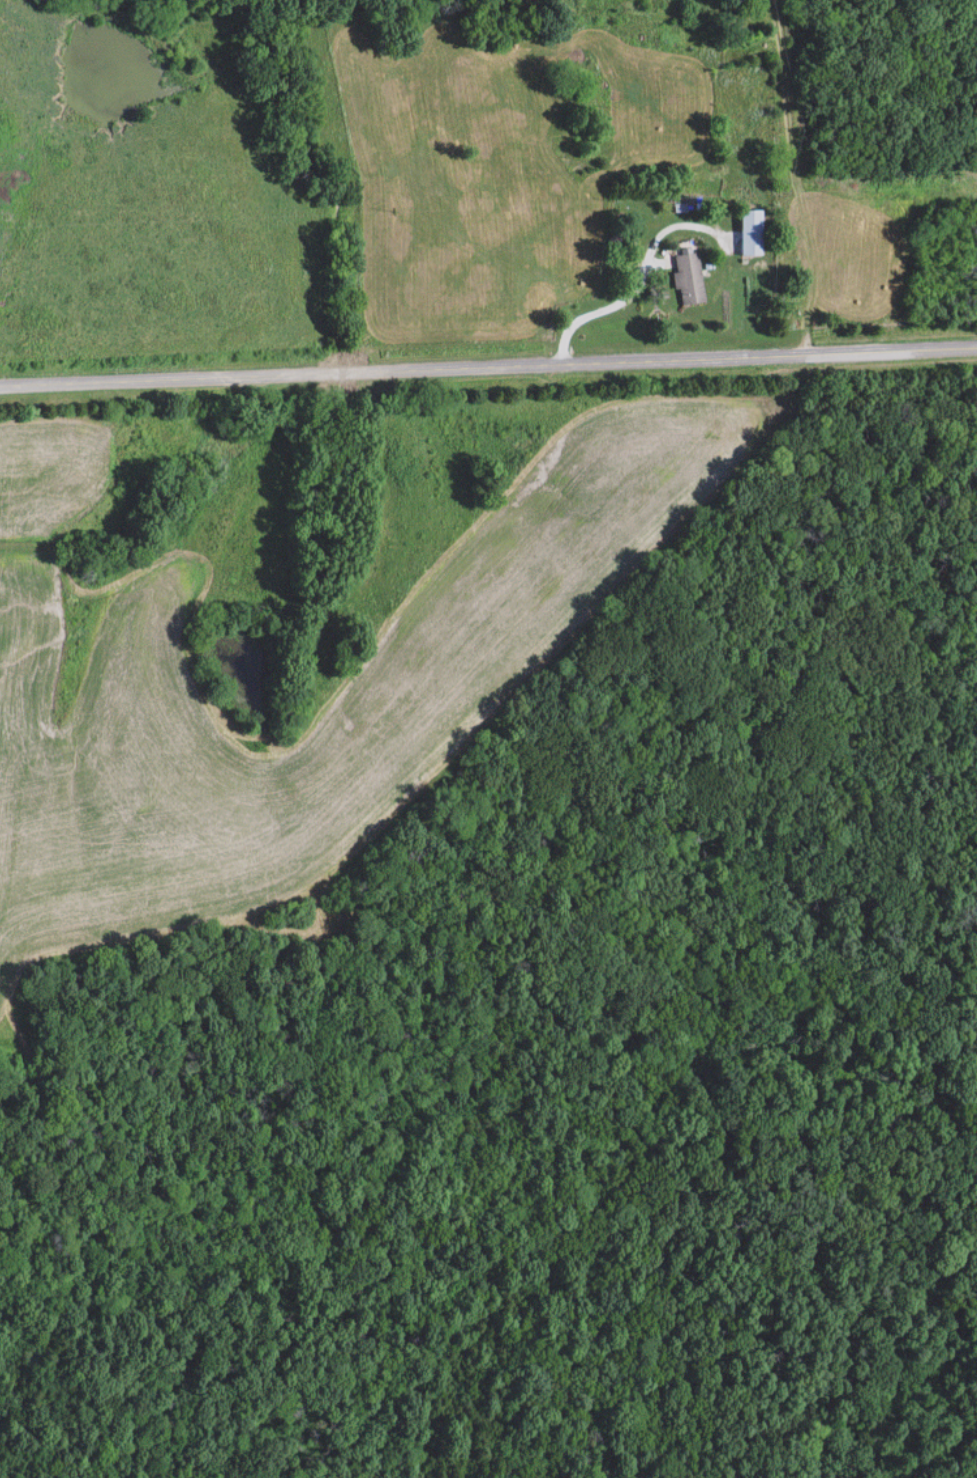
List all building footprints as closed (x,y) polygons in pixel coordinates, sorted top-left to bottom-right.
[(757,210),(737,210),(737,254),(757,254),(757,210)] [(696,252),(671,255),(678,305),(703,301),(696,252)]
